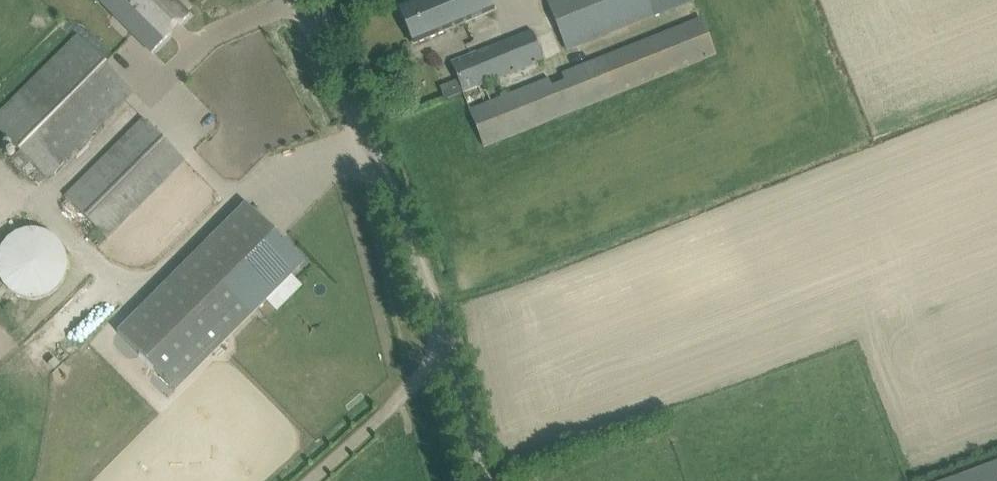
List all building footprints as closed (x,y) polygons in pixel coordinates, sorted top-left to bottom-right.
[(128,9),(118,18),(152,52),(190,14),(176,0),(119,0),(128,9)] [(432,37),(494,10),(490,0),(415,0),(397,8),(413,45),(432,37)] [(656,15),(694,0),(548,0),(567,50),(656,15)] [(485,146),(503,139),(677,70),(716,55),(702,18),(492,102),(484,84),(544,60),(532,30),(451,62),(485,146)] [(0,113),(0,131),(20,151),(12,159),(24,170),(31,163),(47,178),(134,91),(78,35),(0,113)] [(65,196),(107,238),(185,160),(144,118),(65,196)] [(177,390),(305,262),(246,202),(117,331),(177,390)] [(25,229),(15,233),(7,240),(1,249),(0,251),(0,276),(1,280),(8,289),(17,295),(27,298),(38,298),(48,295),(56,289),(63,281),(66,272),(67,262),(65,252),(61,243),(54,236),(45,231),(35,229),(25,229)] [(948,480),(996,480),(996,463),(948,480)]
